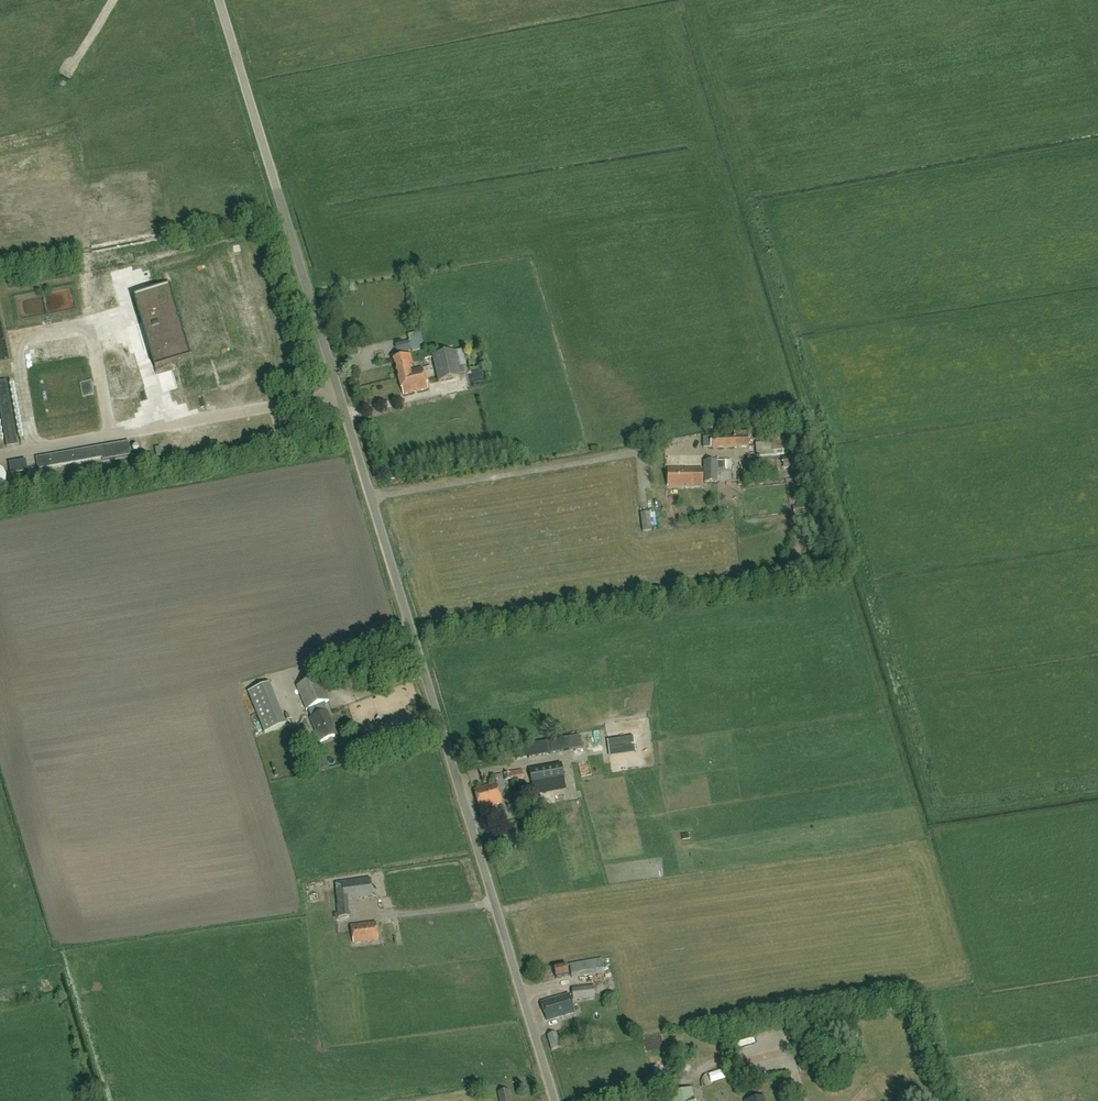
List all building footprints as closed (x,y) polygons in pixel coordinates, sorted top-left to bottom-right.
[(170,289),(135,300),(156,368),(190,357),(170,289)] [(394,344),(397,354),(419,348),(417,340),(408,342),(408,341),(394,344)] [(460,377),(458,368),(455,355),(455,351),(433,356),(439,382),(460,377)] [(410,376),(409,371),(408,367),(412,366),(409,356),(394,360),(399,379),(410,376)] [(91,381),(83,382),(81,368),(39,375),(46,418),(88,411),(86,396),(93,394),(91,381)] [(410,376),(399,379),(403,395),(428,389),(422,368),(409,371),(410,376)] [(18,445),(6,381),(0,382),(0,411),(6,447),(18,445)] [(734,432),(734,436),(712,437),(712,448),(749,446),(748,432),(734,432)] [(794,454),(793,449),(792,440),(784,441),(784,435),(772,436),(772,442),(755,443),(757,458),(774,456),(780,455),(794,454)] [(143,453),(152,452),(151,438),(142,439),(143,453)] [(128,441),(36,458),(38,469),(102,458),(102,460),(131,455),(128,441)] [(784,468),(795,467),(794,456),(783,457),(784,468)] [(11,474),(27,471),(25,460),(9,463),(11,474)] [(704,482),(731,482),(730,460),(704,461),(704,482)] [(667,487),(702,487),(702,469),(667,469),(667,487)] [(794,507),(795,515),(806,513),(804,505),(794,507)] [(650,512),(641,513),(643,531),(652,530),(650,512)] [(358,681),(350,674),(341,684),(349,691),(358,681)] [(320,742),(334,736),(331,727),(333,727),(327,711),(321,714),(318,705),(329,701),(319,677),(297,686),(306,710),(310,708),(314,717),(311,718),(320,742)] [(270,683),(248,692),(264,733),(286,724),(270,683)] [(583,750),(595,750),(594,732),(582,732),(583,750)] [(527,744),(529,757),(558,752),(558,751),(581,747),(579,735),(527,744)] [(635,753),(633,736),(608,740),(610,756),(635,753)] [(542,783),(552,781),(561,779),(564,779),(560,763),(539,766),(539,768),(542,783)] [(542,783),(539,768),(532,769),(532,767),(509,771),(510,773),(510,780),(510,781),(524,779),(523,776),(530,775),(531,785),(540,783),(542,783)] [(587,789),(598,787),(596,778),(585,780),(587,789)] [(542,783),(540,783),(544,804),(555,802),(555,801),(565,799),(561,779),(552,781),(542,783)] [(496,783),(478,788),(473,790),(479,809),(481,817),(489,815),(486,807),(490,806),(502,803),(496,783)] [(347,900),(373,896),(370,879),(335,884),(337,918),(348,918),(347,900)] [(353,943),(378,940),(376,922),(350,925),(353,943)] [(571,978),(604,972),(602,958),(569,964),(571,978)] [(556,979),(569,977),(567,966),(554,968),(556,979)] [(573,1000),(595,997),(591,981),(577,983),(577,987),(571,988),(573,1000)] [(540,1002),(543,1012),(546,1021),(574,1013),(568,994),(540,1002)] [(551,1050),(560,1048),(556,1033),(547,1036),(551,1050)] [(691,1089),(669,1094),(644,1100),(694,1100),(691,1089)] [(500,1100),(510,1100),(508,1090),(499,1092),(500,1100)]
